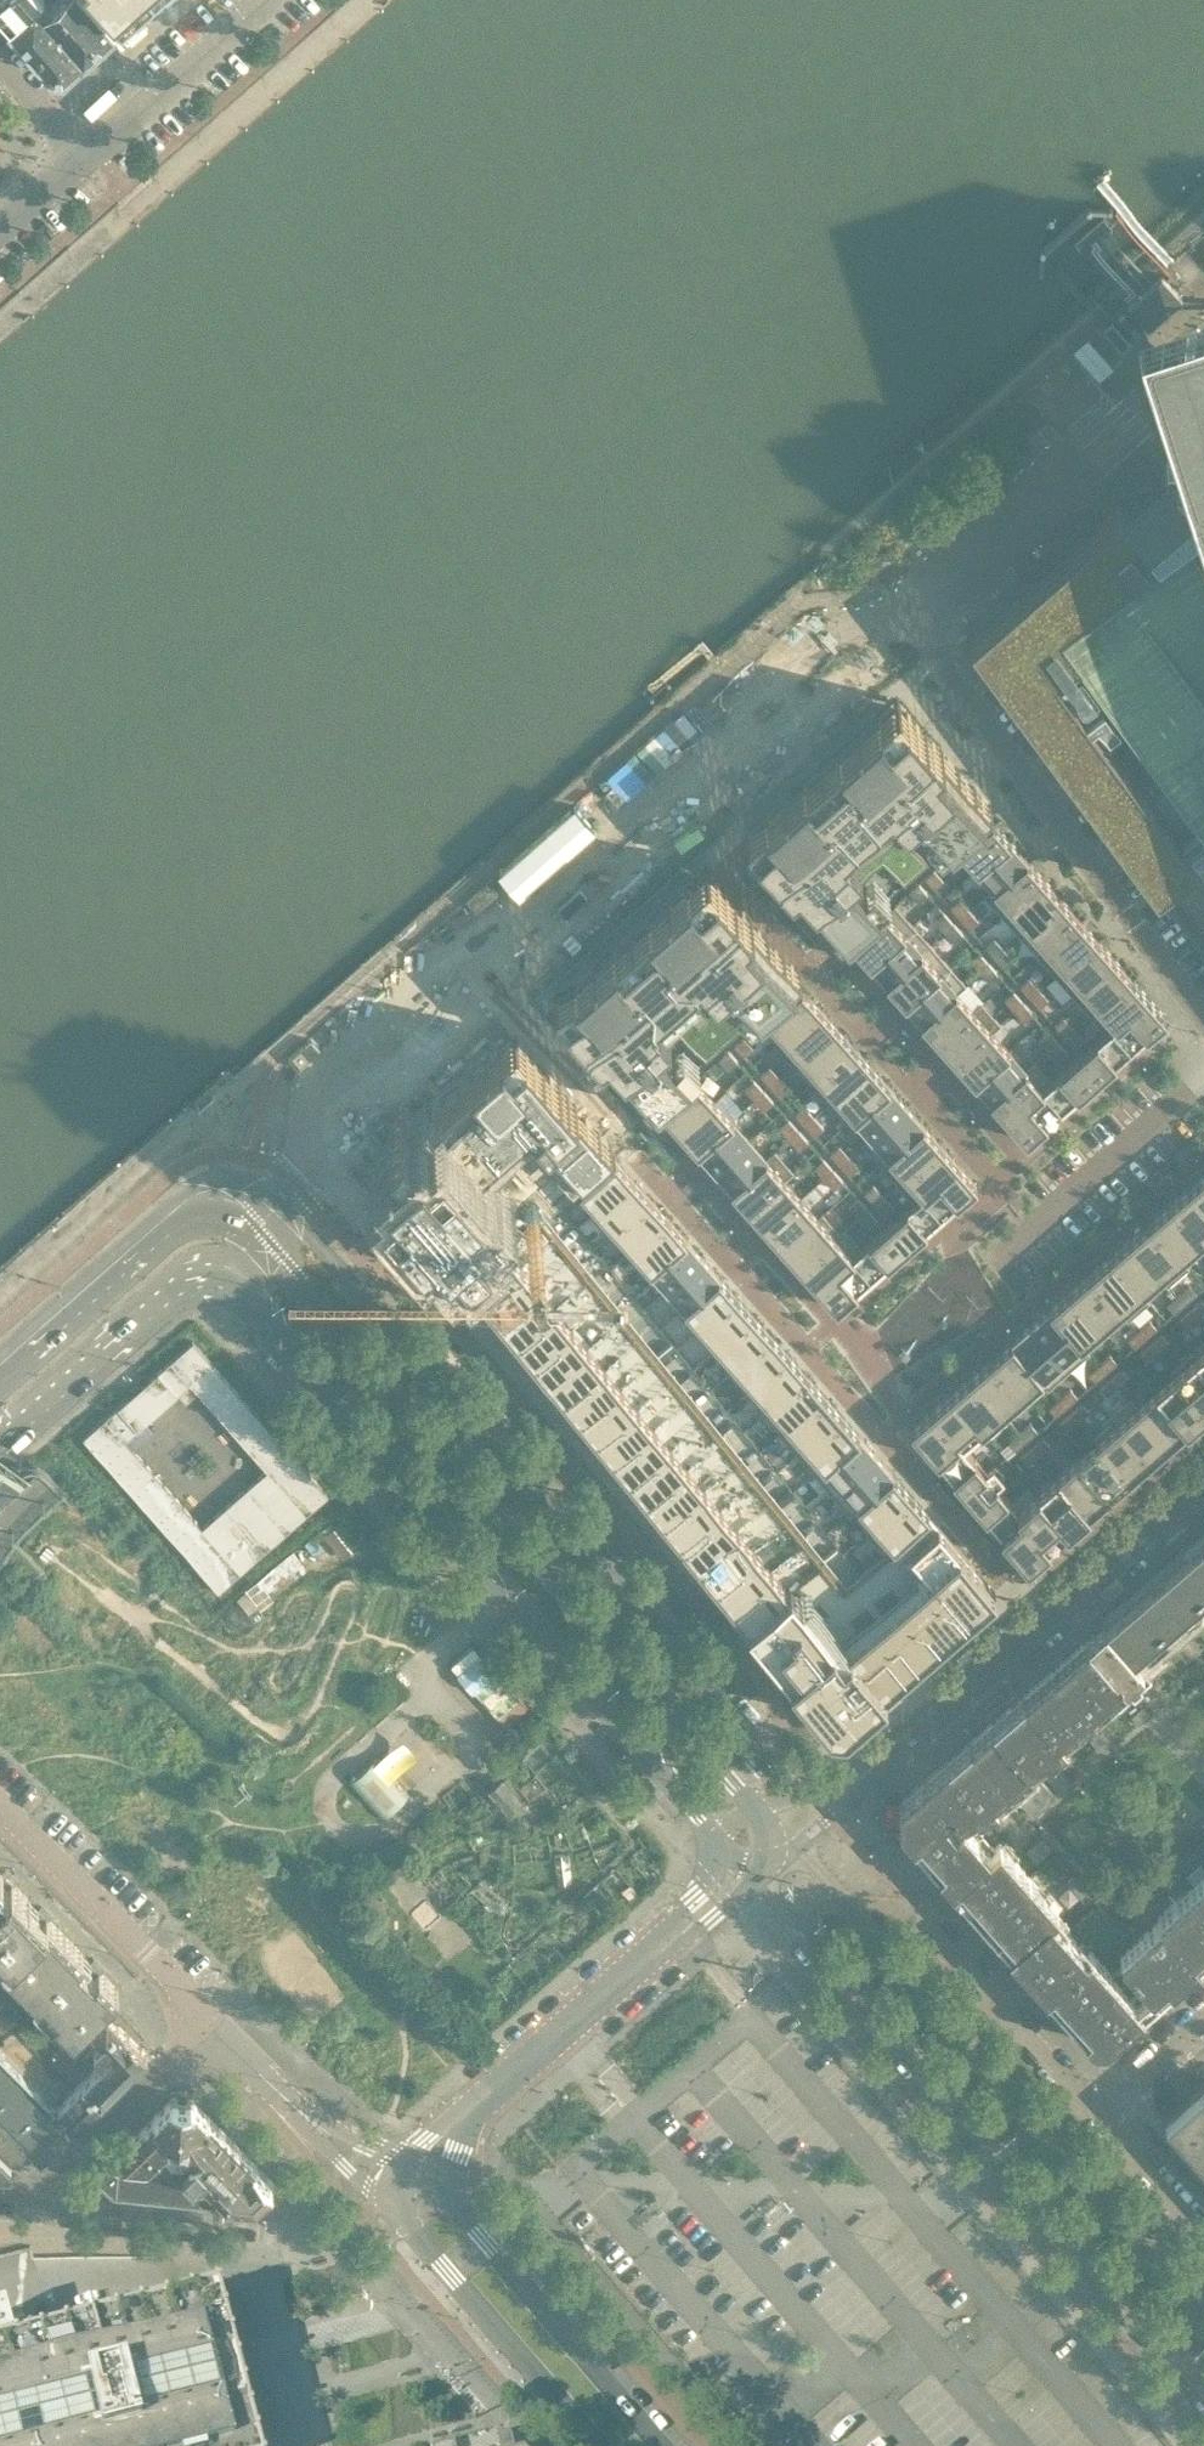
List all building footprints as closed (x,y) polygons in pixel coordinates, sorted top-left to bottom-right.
[(3,22),(7,18),(8,19),(30,0),(0,0),(0,19),(3,22)] [(37,0),(30,0),(8,19),(47,65),(52,70),(62,71),(83,53),(37,0)] [(83,53),(114,24),(93,0),(37,0),(83,53)] [(121,18),(142,0),(105,0),(121,18)] [(1122,308),(1203,560),(1203,281),(1122,308)] [(1111,319),(1103,326),(1120,347),(1129,339),(1111,319)] [(1166,464),(1163,466),(1169,473),(1153,487),(1152,487),(1151,486),(1150,485),(1148,485),(1146,485),(1144,486),(1143,486),(1142,487),(1141,488),(1141,489),(1140,490),(1140,491),(1140,493),(1140,494),(1140,495),(1141,496),(1141,497),(1125,512),(1119,505),(1103,519),(1096,525),(1096,524),(969,636),(1155,887),(1203,851),(1203,508),(1166,464)] [(896,698),(554,1000),(564,1012),(649,1108),(651,1106),(655,1102),(659,1099),(690,1071),(706,1058),(744,1024),(760,1010),(791,982),(795,979),(800,975),(801,974),(840,940),(841,939),(845,935),(849,932),(881,903),(896,890),(935,856),(950,842),(982,814),(985,812),(991,806),(978,790),(955,765),(907,710),(896,698)] [(971,871),(1009,838),(991,818),(953,850),(971,871)] [(985,895),(1026,858),(1009,838),(971,871),(972,872),(977,868),(992,886),(984,894),(985,895)] [(1002,914),(1044,878),(1026,858),(985,895),(1002,914)] [(933,868),(924,876),(934,888),(943,879),(933,868)] [(1019,934),(1061,897),(1044,878),(1002,914),(1019,934)] [(917,882),(908,890),(918,901),(927,893),(917,882)] [(1037,954),(1078,917),(1061,897),(1019,934),(1020,935),(1029,927),(1045,945),(1036,953),(1037,954)] [(959,898),(950,906),(959,917),(969,909),(959,898)] [(869,961),(912,923),(894,902),(851,941),(869,961)] [(978,920),(969,909),(959,917),(969,928),(978,920)] [(943,912),(934,920),(944,931),(953,922),(943,912)] [(1054,973),(1096,937),(1078,917),(1037,954),(1054,973)] [(963,933),(953,922),(944,931),(953,942),(963,933)] [(886,981),(930,943),(912,923),(869,961),(886,981)] [(994,937),(984,945),(994,956),(1003,948),(994,937)] [(1071,993),(1113,956),(1096,937),(1054,973),(1071,993)] [(904,1001),(947,962),(930,943),(886,981),(904,1001)] [(1013,959),(1003,948),(994,956),(1004,967),(1013,959)] [(978,951),(969,959),(978,970),(988,962),(978,951)] [(1089,1013),(1130,976),(1113,956),(1071,993),(1089,1013)] [(921,1021),(965,982),(947,962),(904,1001),(921,1021)] [(997,973),(988,962),(978,970),(988,981),(997,973)] [(1028,976),(1019,984),(1029,995),(1038,987),(1028,976)] [(1112,1026),(1147,995),(1130,976),(1089,1013),(1105,1031),(1112,1026)] [(938,1040),(982,1002),(981,1001),(972,1009),(957,991),(965,983),(965,982),(921,1021),(938,1040)] [(801,985),(759,1021),(776,1041),(777,1042),(819,1006),(801,985)] [(1048,998),(1038,987),(1029,995),(1039,1006),(1048,998)] [(1022,1001),(1013,990),(1003,998),(1013,1009),(1022,1001)] [(1166,1016),(1147,995),(1112,1026),(1131,1047),(1166,1016)] [(1032,1012),(1022,1001),(1013,1009),(1023,1020),(1032,1012)] [(955,1060),(999,1021),(982,1002),(938,1040),(955,1060)] [(776,1041),(774,1043),(775,1044),(792,1064),(793,1065),(796,1063),(795,1062),(836,1025),(819,1006),(777,1042),(776,1041)] [(1063,1016),(1054,1024),(1063,1035),(1073,1027),(1063,1016)] [(973,1080),(1008,1049),(991,1030),(1000,1022),(999,1021),(955,1060),(973,1080)] [(836,1025),(795,1062),(796,1063),(812,1082),(854,1045),(836,1025)] [(1096,1078),(1131,1047),(1112,1026),(1105,1031),(1081,1053),(1077,1056),(1096,1078)] [(1082,1038),(1073,1027),(1063,1035),(1073,1046),(1074,1045),(1082,1038)] [(1057,1041),(1047,1030),(1038,1038),(1048,1049),(1057,1041)] [(743,1035),(734,1044),(743,1055),(753,1047),(743,1035)] [(514,1036),(372,1161),(406,1198),(403,1200),(463,1273),(495,1247),(494,1247),(475,1262),(452,1236),(477,1214),(452,1187),(473,1168),(493,1190),(521,1165),(552,1200),(612,1146),(514,1036)] [(1067,1052),(1057,1041),(1048,1049),(1058,1060),(1066,1053),(1067,1052)] [(854,1045),(812,1082),(829,1101),(871,1065),(854,1045)] [(727,1049),(718,1058),(728,1069),(737,1060),(727,1049)] [(991,1100),(1034,1061),(1033,1060),(1024,1068),(1008,1049),(973,1080),(991,1100)] [(1061,1109),(1096,1078),(1077,1056),(1072,1060),(1051,1080),(1042,1087),(1061,1109)] [(1007,1118),(1042,1087),(1051,1080),(1034,1061),(991,1100),(1007,1118)] [(769,1065),(760,1073),(769,1084),(779,1076),(769,1065)] [(871,1065),(829,1101),(847,1121),(848,1123),(853,1119),(851,1117),(888,1084),(871,1065)] [(779,1076),(769,1084),(779,1095),(788,1087),(779,1076)] [(696,1077),(660,1108),(679,1129),(714,1098),(696,1077)] [(753,1079),(744,1087),(754,1098),(763,1090),(753,1079)] [(888,1084),(851,1117),(853,1119),(868,1135),(869,1137),(906,1104),(888,1084)] [(1026,1140),(1061,1109),(1042,1087),(1007,1118),(1026,1140)] [(763,1090),(754,1098),(763,1109),(772,1101),(763,1090)] [(714,1098),(679,1129),(696,1149),(731,1118),(714,1098)] [(868,1135),(860,1142),(862,1143),(879,1163),(923,1124),(906,1104),(869,1137),(868,1135)] [(804,1105),(795,1113),(804,1124),(813,1116),(804,1105)] [(813,1116),(804,1124),(814,1135),(823,1127),(813,1116)] [(731,1118),(696,1149),(713,1168),(749,1138),(731,1118)] [(788,1118),(779,1126),(788,1137),(798,1129),(788,1118)] [(923,1124),(879,1163),(896,1182),(940,1143),(923,1124)] [(798,1129),(788,1137),(798,1148),(807,1140),(798,1129)] [(749,1138),(713,1168),(731,1188),(766,1157),(749,1138)] [(940,1143),(896,1182),(913,1201),(914,1202),(922,1194),(958,1163),(940,1143)] [(838,1144),(829,1152),(839,1163),(848,1155),(838,1144)] [(766,1157),(731,1188),(748,1208),(783,1177),(785,1179),(793,1171),(792,1169),(775,1150),(766,1157)] [(848,1155),(839,1163),(848,1174),(858,1166),(848,1155)] [(614,1156),(579,1187),(597,1207),(597,1208),(632,1177),(614,1156)] [(823,1158),(813,1166),(823,1177),(832,1169),(823,1158)] [(958,1163),(922,1194),(941,1215),(976,1184),(958,1163)] [(832,1169),(823,1177),(833,1188),(842,1180),(832,1169)] [(1188,1186),(1203,1204),(1203,1173),(1188,1186)] [(597,1207),(590,1213),(591,1214),(608,1233),(609,1234),(615,1228),(615,1227),(650,1197),(632,1177),(597,1208),(597,1207)] [(783,1177),(748,1208),(766,1227),(801,1197),(785,1179),(783,1177)] [(873,1184),(864,1192),(873,1202),(883,1194),(873,1184)] [(1188,1186),(1169,1203),(1199,1239),(1203,1234),(1203,1204),(1188,1186)] [(883,1194),(873,1202),(883,1213),(885,1211),(892,1205),(883,1194)] [(892,1219),(887,1224),(906,1245),(941,1215),(922,1194),(914,1202),(913,1201),(892,1219)] [(650,1197),(615,1227),(615,1228),(631,1246),(632,1247),(667,1216),(650,1197)] [(801,1197),(766,1227),(783,1247),(818,1216),(817,1215),(801,1197)] [(857,1197),(848,1205),(858,1216),(867,1208),(857,1197)] [(1199,1239),(1169,1203),(1149,1221),(1179,1256),(1199,1239)] [(867,1208),(858,1216),(868,1227),(874,1221),(877,1219),(867,1208)] [(818,1216),(783,1247),(800,1267),(839,1233),(821,1213),(820,1212),(817,1215),(818,1216)] [(631,1246),(625,1252),(626,1253),(643,1273),(650,1268),(649,1267),(684,1236),(667,1216),(632,1247),(631,1246)] [(1179,1256),(1149,1221),(1129,1238),(1159,1273),(1179,1256)] [(862,1248),(853,1255),(871,1276),(906,1245),(887,1224),(881,1228),(861,1246),(862,1248)] [(839,1233),(800,1267),(818,1287),(853,1255),(862,1248),(861,1246),(844,1228),(839,1233)] [(684,1236),(649,1267),(650,1268),(667,1287),(702,1256),(684,1236)] [(1159,1273),(1129,1238),(1109,1255),(1140,1290),(1159,1273)] [(491,1253),(465,1274),(481,1294),(507,1273),(521,1262),(504,1241),(491,1253)] [(853,1255),(818,1287),(836,1307),(871,1276),(853,1255)] [(1140,1290),(1109,1255),(1089,1272),(1120,1307),(1140,1290)] [(702,1256),(667,1287),(683,1305),(718,1274),(702,1256)] [(507,1273),(481,1294),(498,1315),(524,1293),(538,1282),(521,1262),(507,1273)] [(1120,1307),(1089,1272),(1069,1289),(1100,1324),(1120,1307)] [(683,1305),(677,1311),(695,1332),(737,1295),(718,1274),(683,1305)] [(524,1293),(498,1315),(514,1335),(541,1314),(554,1303),(538,1282),(524,1293)] [(1185,1302),(1196,1292),(1189,1285),(1178,1294),(1185,1302)] [(1100,1324),(1069,1289),(1050,1306),(1080,1342),(1100,1324)] [(1174,1311),(1185,1302),(1178,1294),(1167,1304),(1174,1311)] [(737,1295),(695,1332),(712,1351),(754,1315),(737,1295)] [(1203,1310),(1203,1302),(1201,1299),(1190,1308),(1197,1316),(1203,1310)] [(948,1301),(883,1359),(903,1382),(968,1324),(948,1301)] [(541,1314),(514,1335),(531,1355),(557,1334),(571,1323),(554,1303),(541,1314)] [(1080,1342),(1050,1306),(1030,1324),(1060,1359),(1080,1342)] [(1186,1325),(1197,1316),(1190,1308),(1179,1318),(1186,1325)] [(754,1315),(712,1351),(730,1371),(730,1372),(732,1370),(732,1369),(771,1334),(754,1315)] [(1145,1336),(1156,1327),(1149,1319),(1138,1329),(1145,1336)] [(557,1334),(531,1355),(547,1375),(574,1354),(587,1343),(571,1323),(557,1334)] [(1060,1359),(1030,1324),(1010,1341),(1040,1376),(1060,1359)] [(1145,1336),(1138,1329),(1127,1338),(1134,1346),(1145,1336)] [(1157,1350),(1168,1341),(1161,1333),(1150,1343),(1157,1350)] [(771,1334),(732,1369),(732,1370),(748,1388),(749,1389),(789,1354),(771,1334)] [(218,1590),(328,1494),(192,1340),(148,1379),(167,1401),(190,1381),(267,1469),(201,1528),(124,1440),(146,1420),(127,1398),(82,1437),(218,1590)] [(1040,1376),(1010,1341),(990,1358),(1021,1393),(1040,1376)] [(574,1354),(547,1375),(564,1396),(590,1375),(604,1364),(587,1343),(574,1354)] [(1146,1360),(1157,1350),(1150,1343),(1139,1352),(1146,1360)] [(1195,1354),(1203,1364),(1203,1347),(1195,1354)] [(1105,1371),(1116,1361),(1110,1353),(1099,1363),(1105,1371)] [(748,1388),(746,1390),(747,1391),(764,1411),(806,1374),(789,1354),(749,1389),(748,1388)] [(1195,1354),(1175,1372),(1203,1405),(1203,1364),(1195,1354)] [(1021,1393),(990,1358),(970,1375),(1001,1410),(1021,1393)] [(1094,1380),(1105,1371),(1099,1363),(1087,1373),(1094,1380)] [(590,1375),(564,1396),(581,1416),(607,1395),(620,1384),(604,1364),(590,1375)] [(1117,1385),(1128,1375),(1122,1367),(1111,1377),(1117,1385)] [(1203,1409),(1203,1405),(1175,1372),(1156,1389),(1186,1424),(1203,1409)] [(806,1374),(764,1411),(781,1429),(782,1430),(823,1393),(806,1374)] [(1001,1410),(970,1375),(950,1392),(981,1428),(1001,1410)] [(1117,1385),(1111,1377),(1100,1386),(1106,1394),(1117,1385)] [(607,1395),(581,1416),(597,1437),(623,1415),(637,1404),(620,1384),(607,1395)] [(1066,1405),(1077,1395),(1070,1388),(1059,1397),(1066,1405)] [(1186,1424),(1156,1389),(1136,1406),(1166,1441),(1186,1424)] [(981,1428),(950,1392),(932,1409),(962,1444),(981,1428)] [(781,1429),(779,1431),(780,1432),(797,1452),(841,1413),(823,1393),(782,1430),(781,1429)] [(1066,1405),(1059,1397),(1048,1407),(1055,1415),(1066,1405)] [(1078,1419),(1089,1409),(1082,1402),(1071,1411),(1078,1419)] [(623,1415),(597,1437),(614,1457),(640,1436),(653,1424),(637,1404),(623,1415)] [(1166,1441),(1136,1406),(1116,1423),(1146,1458),(1166,1441)] [(962,1444),(932,1409),(910,1427),(946,1469),(967,1450),(962,1444)] [(1067,1429),(1078,1419),(1071,1411),(1060,1421),(1067,1429)] [(841,1413),(797,1452),(814,1471),(858,1433),(841,1413)] [(1026,1439),(1037,1430),(1030,1422),(1019,1432),(1026,1439)] [(1127,1476),(1146,1458),(1116,1423),(1096,1440),(1127,1476)] [(640,1436),(614,1457),(631,1478),(657,1456),(670,1445),(653,1424),(640,1436)] [(1015,1449),(1026,1439),(1019,1432),(1008,1441),(1015,1449)] [(858,1433),(814,1471),(832,1491),(875,1453),(858,1433)] [(1049,1444),(1042,1436),(1031,1446),(1038,1453),(1049,1444)] [(1107,1493),(1127,1476),(1096,1440),(1076,1457),(1107,1493)] [(657,1456),(631,1478),(647,1498),(673,1477),(687,1465),(670,1445),(657,1456)] [(1027,1463),(1038,1453),(1031,1446),(1020,1455),(1027,1463)] [(986,1471),(967,1450),(946,1469),(991,1522),(1013,1503),(996,1482),(986,1471)] [(875,1453),(832,1491),(849,1511),(850,1511),(852,1509),(851,1509),(893,1472),(875,1453)] [(1107,1493),(1076,1457),(1056,1475),(1087,1510),(1107,1493)] [(673,1477),(647,1498),(664,1518),(690,1497),(703,1486),(687,1465),(673,1477)] [(1003,1476),(993,1465),(986,1471),(996,1482),(1003,1476)] [(893,1472),(851,1509),(852,1509),(868,1528),(869,1528),(910,1492),(893,1472)] [(1087,1510),(1056,1475),(1037,1492),(1067,1527),(1087,1510)] [(690,1497),(664,1518),(680,1539),(706,1517),(720,1506),(703,1486),(690,1497)] [(868,1528),(865,1529),(866,1530),(884,1550),(923,1515),(921,1513),(925,1509),(910,1492),(869,1528),(868,1528)] [(1067,1527),(1037,1492),(1018,1508),(1048,1543),(1067,1527)] [(31,1510),(23,1503),(18,1510),(0,1494),(0,1544),(1,1544),(31,1510)] [(1048,1543),(1018,1508),(1013,1503),(991,1522),(1027,1562),(1048,1543)] [(706,1517),(680,1539),(697,1559),(723,1538),(737,1527),(720,1506),(706,1517)] [(773,1599),(747,1620),(827,1719),(844,1720),(885,1685),(906,1666),(909,1664),(994,1590),(937,1524),(928,1514),(925,1517),(923,1515),(884,1550),(858,1572),(859,1573),(889,1607),(870,1624),(848,1643),(841,1648),(790,1585),(786,1588),(773,1599)] [(723,1538),(697,1559),(713,1579),(740,1558),(753,1547),(737,1527),(723,1538)] [(1197,1545),(1196,1544),(1194,1545),(1195,1546),(1157,1579),(1156,1578),(1156,1579),(1155,1580),(1156,1581),(1118,1614),(1117,1612),(1115,1614),(1116,1615),(1107,1623),(1106,1622),(1105,1623),(1136,1660),(1147,1651),(1191,1613),(1203,1602),(1203,1539),(1197,1545)] [(740,1558),(713,1579),(730,1600),(756,1578),(770,1567),(753,1547),(740,1558)] [(756,1578),(730,1600),(747,1620),(773,1599),(786,1588),(770,1567),(756,1578)] [(1136,1660),(1105,1623),(1086,1639),(1126,1685),(1133,1693),(1151,1678),(1136,1660)] [(1064,1739),(1080,1726),(1126,1685),(1086,1639),(968,1741),(1012,1791),(1033,1815),(1056,1795),(1033,1769),(1050,1754),(1064,1742),(1065,1741),(1064,1739)] [(507,1719),(527,1702),(489,1659),(469,1677),(507,1719)] [(1149,1713),(1142,1705),(1131,1715),(1138,1723),(1149,1713)] [(1096,1746),(1085,1756),(1092,1763),(1114,1744),(1101,1729),(1090,1739),(1096,1746)] [(964,1821),(980,1811),(1012,1791),(968,1741),(900,1800),(899,1824),(952,1884),(990,1850),(964,1821)] [(1074,1755),(1064,1742),(1050,1754),(1061,1767),(1074,1755)] [(381,1819),(409,1794),(376,1757),(348,1782),(380,1818),(381,1819)] [(1058,1766),(1047,1776),(1060,1791),(1071,1781),(1058,1766)] [(489,1782),(491,1785),(488,1788),(499,1800),(511,1789),(510,1789),(507,1786),(512,1782),(506,1775),(501,1779),(500,1777),(497,1780),(494,1777),(489,1782)] [(1036,1861),(1051,1848),(1041,1837),(1026,1850),(1036,1861)] [(1058,1908),(1043,1892),(999,1842),(990,1850),(952,1884),(1011,1950),(1052,1913),(1058,1908)] [(1183,1858),(1177,1851),(1155,1871),(1162,1878),(1183,1858)] [(3,1868),(1,1870),(0,1869),(0,1949),(6,1955),(2,1959),(17,1974),(61,1930),(48,1917),(51,1915),(40,1904),(33,1911),(26,1904),(31,1900),(13,1882),(16,1880),(3,1868)] [(1093,1895),(1073,1873),(1066,1880),(1085,1902),(1093,1895)] [(1190,1886),(1203,1901),(1203,1873),(1190,1886)] [(1203,1954),(1203,1901),(1190,1886),(1157,1915),(1160,1918),(1120,1955),(1124,1959),(1137,1974),(1148,1986),(1156,1996),(1203,1954)] [(1148,1903),(1135,1889),(1124,1899),(1137,1913),(1148,1903)] [(1075,1923),(1095,1945),(1104,1937),(1094,1926),(1108,1912),(1099,1901),(1075,1923)] [(1123,1986),(1137,1974),(1124,1959),(1114,1968),(1111,1971),(1091,1948),(1087,1952),(1052,1913),(1011,1950),(1091,2041),(1106,2042),(1156,1996),(1148,1986),(1135,1998),(1123,1986)] [(83,1952),(61,1930),(17,1974),(37,1995),(32,1999),(52,2018),(56,2014),(74,2032),(118,1988),(101,1970),(103,1968),(92,1957),(85,1964),(79,1957),(83,1952)] [(1120,1955),(1104,1937),(1095,1945),(1114,1968),(1124,1959),(1120,1955)] [(20,2014),(21,2013),(6,1998),(0,2004),(0,2028),(2,2031),(20,2014)] [(101,2062),(73,2090),(58,2105),(76,2123),(77,2124),(147,2053),(105,2011),(89,2027),(102,2040),(94,2047),(94,2055),(101,2062)] [(10,2156),(16,2150),(21,2153),(26,2153),(31,2150),(40,2160),(69,2131),(69,2130),(76,2123),(58,2105),(52,2110),(0,2055),(0,2146),(10,2156)] [(1161,2120),(1163,2121),(1168,2116),(1203,2156),(1203,2082),(1161,2120)] [(273,2200),(282,2191),(191,2098),(173,2096),(89,2180),(90,2181),(273,2200)] [(0,2146),(0,2162),(11,2163),(11,2157),(10,2156),(0,2146)] [(240,2380),(218,2298),(94,2330),(92,2321),(87,2323),(89,2331),(14,2350),(5,2317),(0,2318),(0,2445),(257,2445),(240,2380)]
